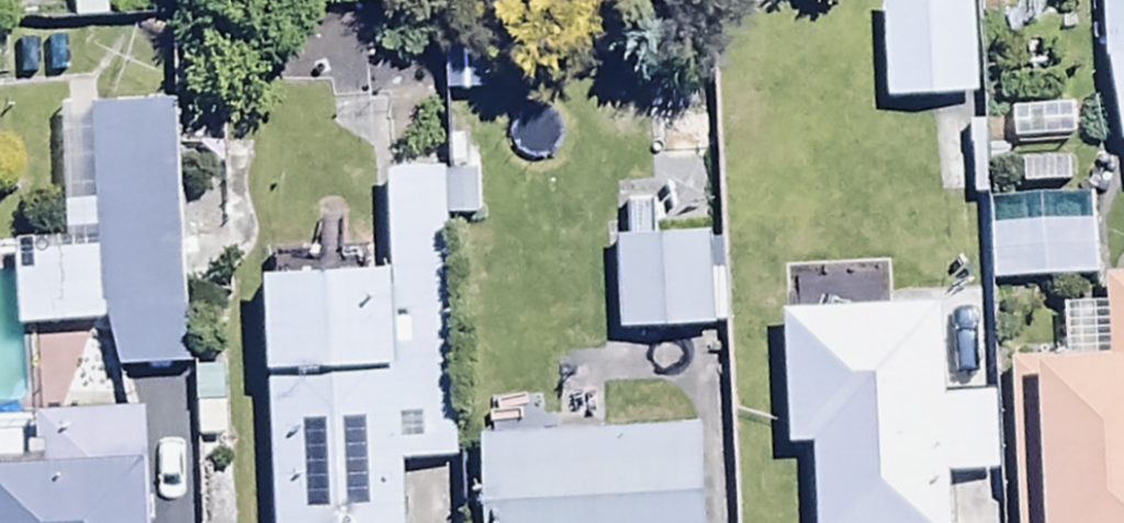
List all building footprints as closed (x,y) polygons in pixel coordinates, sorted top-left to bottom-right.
[(1106,71),(1116,71),(1118,152),(1123,152),(1123,0),(1108,0),(1106,71)] [(977,6),(886,8),(887,109),(979,108),(977,6)] [(74,112),(7,114),(5,151),(74,149),(74,112)] [(178,113),(97,116),(101,315),(126,380),(188,378),(178,113)] [(456,474),(450,177),(390,179),(392,286),(271,288),(277,522),(404,522),(403,475),(456,474)] [(629,248),(622,248),(622,341),(710,341),(710,250),(652,251),(652,207),(629,207),(629,248)] [(1098,227),(992,231),(994,293),(1100,289),(1098,227)] [(1016,369),(1022,522),(1123,522),(1123,287),(1110,288),(1111,318),(1066,320),(1068,369),(1016,369)] [(788,318),(794,457),(818,456),(821,522),(952,522),(951,483),(1003,481),(1000,402),(950,404),(946,313),(788,318)] [(159,474),(149,474),(147,419),(39,422),(40,451),(0,452),(0,522),(161,522),(159,474)] [(489,450),(492,522),(712,522),(708,439),(489,450)]
